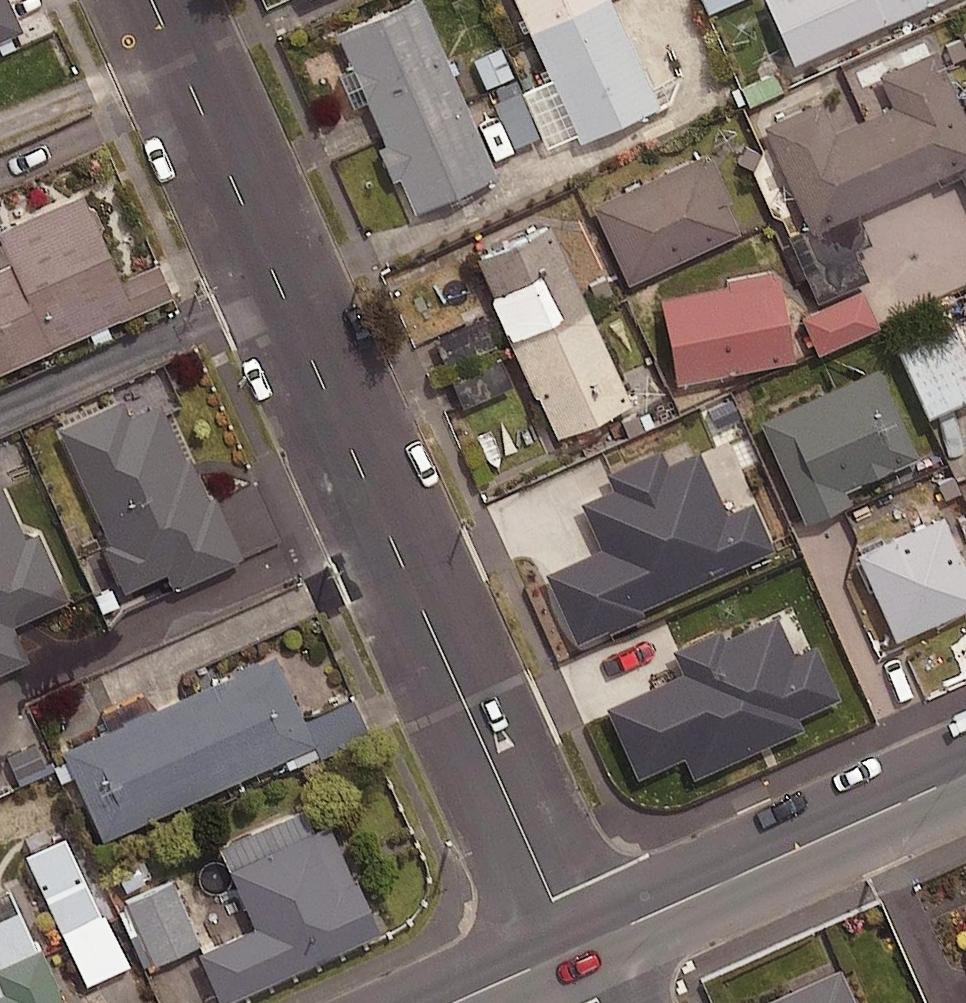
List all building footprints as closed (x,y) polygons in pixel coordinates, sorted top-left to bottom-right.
[(24,26),(13,0),(0,0),(0,36),(24,26)] [(331,30),(409,210),(493,174),(418,0),(400,0),(331,30)] [(574,142),(656,105),(608,0),(509,0),(574,142)] [(704,9),(723,0),(700,0),(704,9)] [(786,60),(923,0),(759,0),(786,60)] [(957,29),(965,48),(965,25),(957,29)] [(510,78),(513,76),(498,43),(471,55),(486,88),(510,78)] [(759,123),(806,229),(965,158),(965,123),(932,46),(874,71),(888,103),(831,129),(817,97),(759,123)] [(510,78),(486,88),(511,143),(535,132),(510,78)] [(699,151),(586,201),(622,282),(735,231),(699,151)] [(172,292),(158,259),(123,274),(84,186),(0,223),(0,235),(18,276),(0,284),(0,367),(172,292)] [(545,220),(470,253),(551,432),(626,399),(545,220)] [(775,274),(654,296),(670,381),(791,359),(775,274)] [(873,324),(858,288),(800,312),(815,348),(873,324)] [(951,326),(896,348),(922,411),(965,393),(965,363),(951,326)] [(875,364),(754,416),(799,519),(845,499),(840,487),(915,455),(875,364)] [(123,399),(63,426),(132,582),(167,567),(174,583),(243,553),(215,491),(209,493),(191,452),(185,454),(160,398),(129,412),(123,399)] [(615,504),(601,470),(532,498),(546,533),(615,504)] [(26,655),(10,619),(67,595),(38,528),(22,535),(0,484),(0,666),(26,655)] [(653,510),(576,544),(655,724),(733,690),(653,510)] [(851,548),(889,635),(965,602),(965,576),(937,511),(851,548)] [(801,579),(784,541),(763,550),(773,571),(758,578),(766,595),(801,579)] [(276,650),(62,745),(102,835),(316,740),(276,650)] [(314,825),(230,862),(256,919),(198,945),(221,996),(380,925),(357,873),(339,881),(314,825)] [(65,830),(25,849),(87,979),(127,960),(65,830)] [(196,942),(171,879),(125,898),(150,960),(196,942)] [(0,959),(0,980),(3,986),(0,987),(0,1002),(68,1002),(40,941),(0,959)] [(744,1000),(746,1002),(854,1002),(834,959),(744,1000)]
